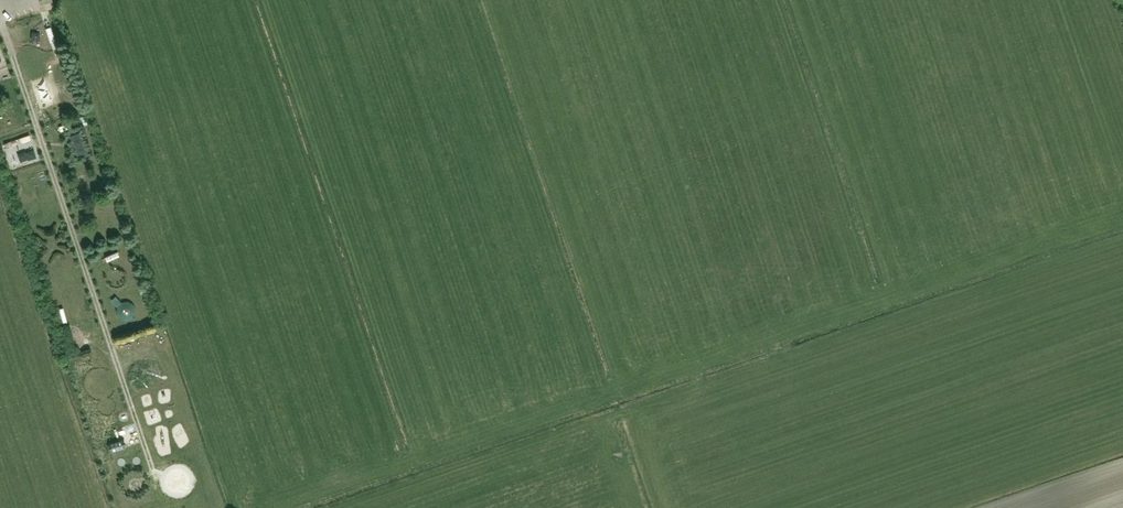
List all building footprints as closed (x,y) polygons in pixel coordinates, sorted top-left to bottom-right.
[(54,8),(52,0),(42,0),(46,11),(54,8)]
